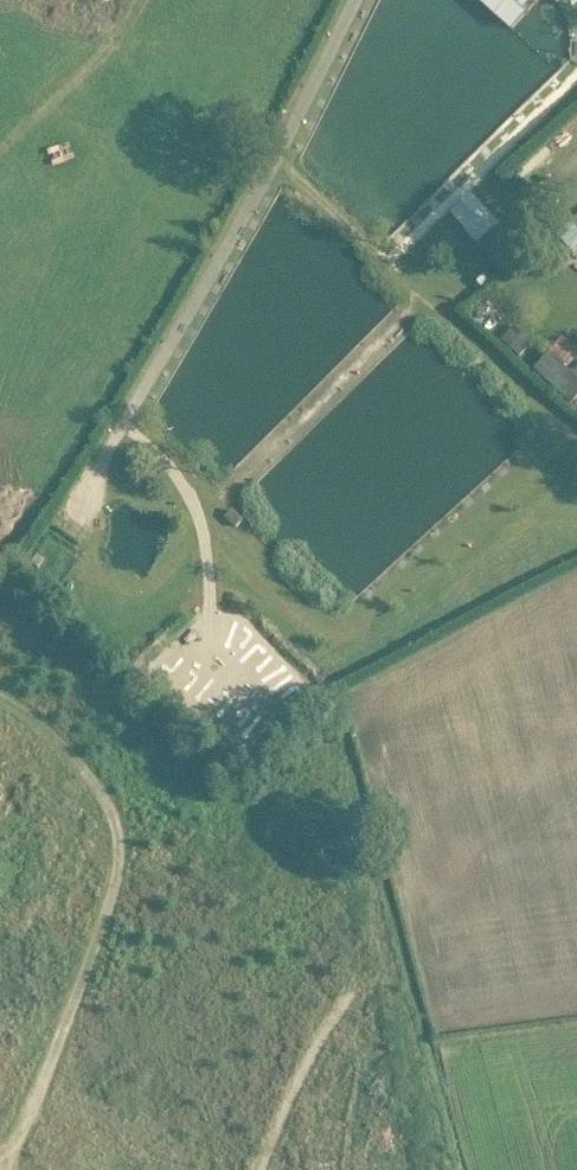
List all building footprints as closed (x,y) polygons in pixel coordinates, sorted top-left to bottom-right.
[(519,9),(527,0),(509,0),(519,9)] [(568,225),(576,235),(576,217),(568,225)] [(500,271),(522,252),(503,231),(482,250),(500,271)] [(526,347),(511,333),(502,343),(517,356),(526,347)]
